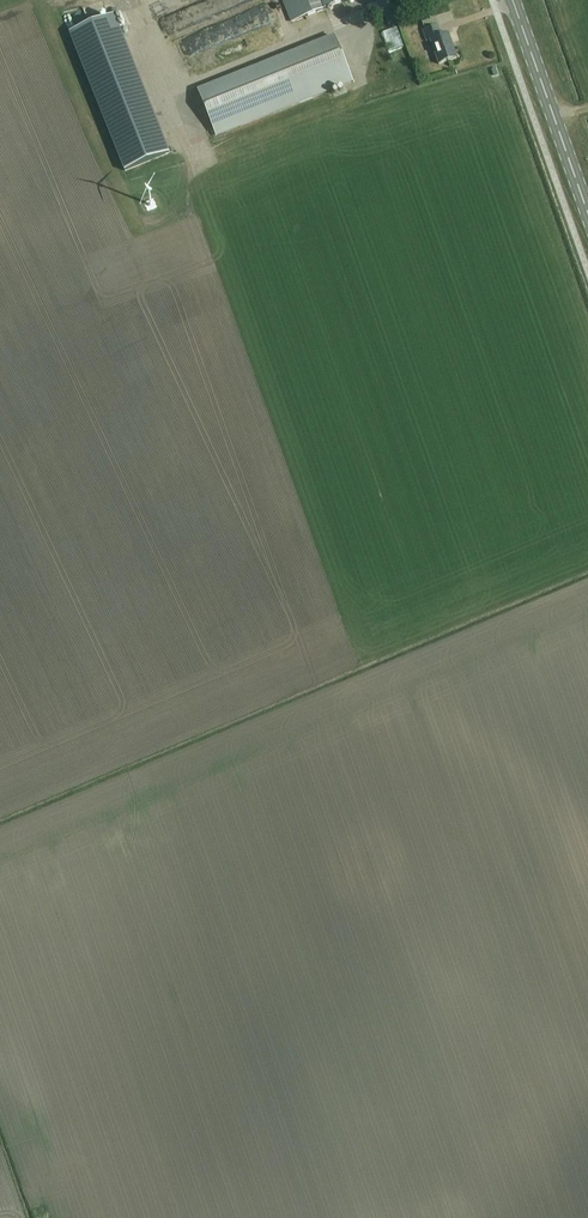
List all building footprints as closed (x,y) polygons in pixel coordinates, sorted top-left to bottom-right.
[(187,2),(186,0),(152,0),(157,13),(187,2)] [(287,8),(292,22),(301,18),(323,9),(319,0),(283,0),(287,8)] [(170,154),(114,16),(70,34),(125,172),(170,154)] [(210,52),(257,33),(251,18),(203,37),(210,52)] [(440,36),(437,25),(422,31),(426,42),(431,40),(440,64),(457,59),(448,33),(440,36)] [(351,81),(334,38),(199,94),(216,137),(351,81)]
